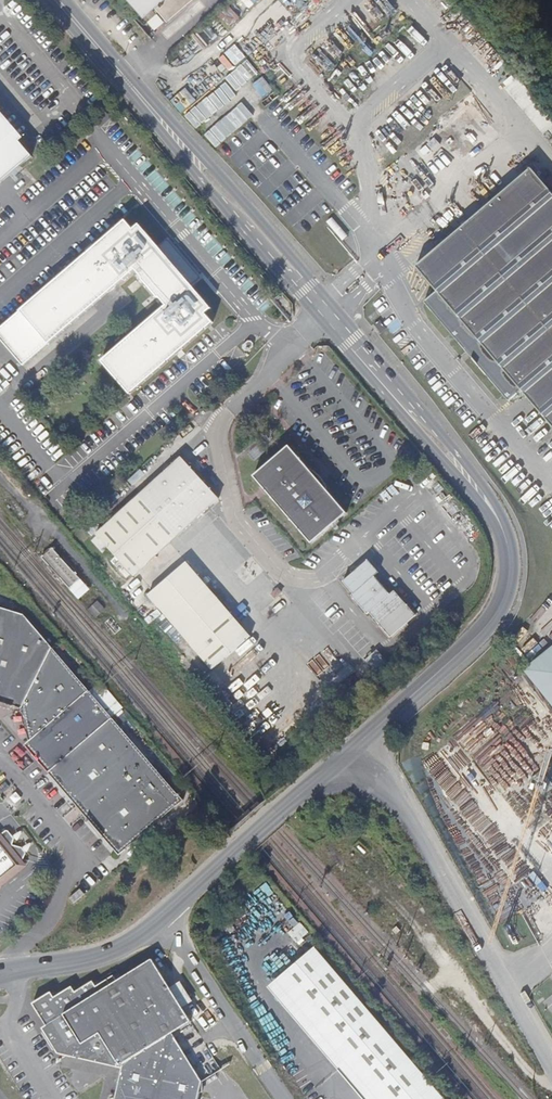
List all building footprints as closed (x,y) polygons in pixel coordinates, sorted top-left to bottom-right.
[(120,103),(115,108),(121,115),(126,111),(120,103)] [(0,111),(0,181),(30,155),(18,140),(22,137),(0,111)] [(450,334),(450,339),(455,340),(501,394),(501,400),(507,400),(508,402),(521,391),(551,428),(551,193),(531,168),(415,266),(436,292),(423,302),(450,334)] [(332,218),(327,223),(343,240),(348,236),(332,218)] [(125,221),(40,293),(45,299),(25,315),(48,343),(136,268),(143,277),(159,297),(160,296),(168,305),(103,361),(130,393),(213,322),(206,313),(211,309),(191,285),(183,275),(186,273),(171,255),(167,258),(159,248),(140,225),(133,230),(125,221)] [(167,240),(159,248),(167,258),(171,255),(186,273),(183,275),(191,285),(200,278),(167,240)] [(40,293),(20,310),(25,315),(45,299),(40,293)] [(379,319),(373,324),(381,333),(387,328),(379,319)] [(248,341),(244,345),(244,348),(247,351),(250,352),(254,348),(254,344),(252,341),(248,341)] [(289,445),(254,475),(313,541),(348,512),(329,491),(327,486),(324,481),(320,476),(315,472),(309,468),(289,445)] [(183,458),(97,534),(104,541),(117,531),(147,565),(220,498),(183,458)] [(147,565),(117,531),(104,541),(134,576),(147,565)] [(53,547),(42,557),(69,588),(80,578),(53,547)] [(367,559),(342,580),(352,592),(350,593),(367,613),(370,611),(380,622),(404,601),(394,589),(389,593),(373,575),(378,571),(367,559)] [(185,560),(161,581),(180,604),(203,631),(228,609),(185,560)] [(161,581),(148,593),(190,642),(203,631),(180,604),(161,581)] [(98,600),(88,609),(96,618),(105,609),(98,600)] [(21,708),(52,647),(23,613),(0,607),(0,701),(21,708)] [(228,609),(203,631),(213,644),(225,657),(250,635),(228,609)] [(203,631),(190,642),(213,668),(225,657),(213,644),(203,631)] [(21,708),(30,741),(88,690),(52,647),(21,708)] [(524,670),(551,705),(551,647),(524,670)] [(49,771),(112,717),(88,690),(30,741),(26,744),(49,771)] [(136,745),(112,717),(49,771),(73,799),(136,745)] [(73,799),(119,853),(182,799),(136,745),(73,799)] [(20,865),(0,881),(0,888),(27,866),(0,832),(0,840),(20,865)] [(20,865),(0,840),(0,881),(20,865)] [(76,894),(84,890),(80,886),(69,894),(72,897),(76,894)] [(84,890),(76,894),(72,897),(73,899),(84,890)] [(444,1097),(419,1069),(313,947),(275,981),(363,1083),(377,1098),(441,1098),(444,1097)] [(33,1003),(47,1026),(62,1050),(123,1062),(172,1032),(187,1023),(191,1021),(182,1007),(170,988),(151,959),(117,981),(113,975),(96,986),(92,980),(74,992),(71,986),(53,997),(50,992),(33,1003)] [(170,988),(182,1007),(192,1000),(180,982),(170,988)] [(43,1028),(60,1055),(123,1067),(123,1062),(62,1050),(47,1026),(43,1028)] [(123,1067),(115,1098),(199,1098),(203,1080),(172,1032),(123,1062),(123,1067)]
